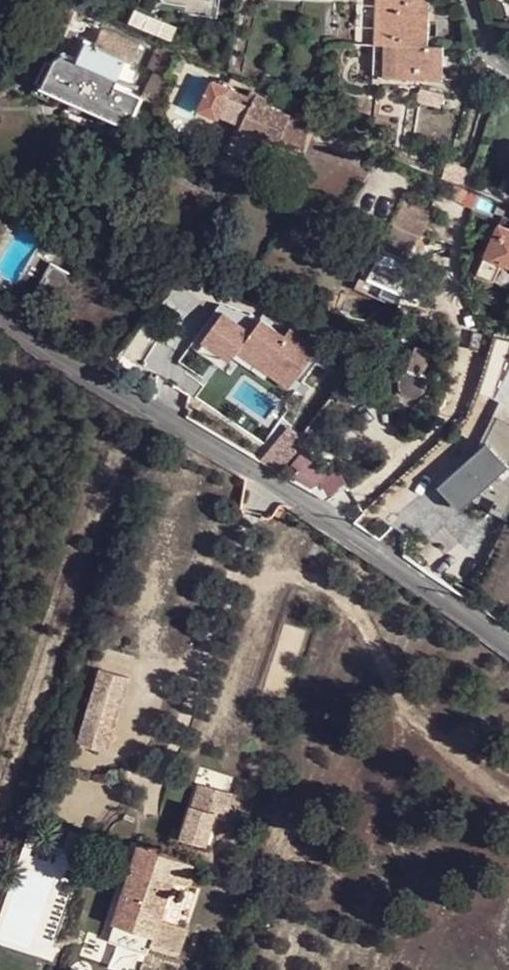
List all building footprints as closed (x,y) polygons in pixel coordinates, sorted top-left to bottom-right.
[(425,0),(379,0),(378,18),(378,44),(403,44),(428,45),(429,19),(430,13),(424,13),(425,0)] [(78,40),(81,35),(67,28),(56,51),(64,55),(73,37),(78,40)] [(108,106),(103,113),(130,127),(143,100),(128,93),(136,75),(131,73),(141,52),(106,35),(99,50),(78,40),(73,37),(64,55),(61,63),(58,62),(57,65),(50,61),(38,83),(62,94),(69,97),(73,89),(108,106)] [(13,55),(15,50),(3,43),(0,48),(13,55)] [(402,78),(403,44),(378,44),(377,78),(402,78)] [(443,64),(444,46),(428,45),(403,44),(402,78),(420,79),(438,80),(438,64),(443,64)] [(166,76),(177,54),(162,47),(152,70),(156,71),(166,76)] [(156,71),(143,100),(161,109),(175,80),(166,76),(156,71)] [(236,108),(234,112),(240,115),(237,122),(241,124),(242,126),(279,142),(282,137),(303,144),(311,122),(268,104),(215,79),(202,107),(217,115),(220,108),(223,102),(236,108)] [(57,104),(62,94),(38,83),(34,93),(57,104)] [(69,97),(103,113),(108,106),(73,89),(69,97)] [(443,95),(422,89),(419,101),(440,107),(443,95)] [(233,114),(234,112),(236,108),(223,102),(220,108),(233,114)] [(444,177),(474,185),(477,170),(448,162),(444,177)] [(460,201),(466,188),(458,185),(452,196),(460,201)] [(422,236),(434,208),(408,196),(381,256),(402,265),(405,257),(409,259),(420,235),(422,236)] [(478,272),(485,275),(493,279),(501,261),(508,264),(508,219),(501,216),(490,241),(491,241),(478,272)] [(53,310),(73,276),(52,264),(31,298),(53,310)] [(290,371),(292,368),(299,357),(307,363),(320,344),(307,335),(306,338),(291,328),(285,336),(261,320),(246,341),(290,371)] [(425,375),(433,351),(417,345),(409,371),(408,372),(404,374),(402,377),(401,380),(401,384),(402,388),(404,393),(406,395),(410,397),(416,397),(418,397),(422,395),(426,390),(428,387),(428,383),(427,380),(425,375)] [(299,357),(292,368),(300,373),(307,363),(299,357)] [(492,420),(508,427),(508,404),(501,400),(492,420)] [(508,475),(508,445),(485,434),(462,484),(479,492),(497,501),(508,475)] [(260,460),(279,471),(298,450),(281,436),(260,460)] [(329,497),(348,486),(339,469),(319,480),(329,497)] [(105,753),(130,678),(97,668),(73,743),(105,753)] [(216,814),(227,818),(234,794),(217,789),(201,783),(185,836),(207,843),(208,841),(216,814)] [(245,823),(227,818),(216,814),(208,841),(238,849),(245,823)] [(155,936),(151,947),(179,957),(189,930),(161,920),(177,879),(190,883),(197,865),(142,845),(115,921),(117,922),(155,936)] [(149,953),(151,947),(155,936),(117,922),(111,939),(149,953)]
